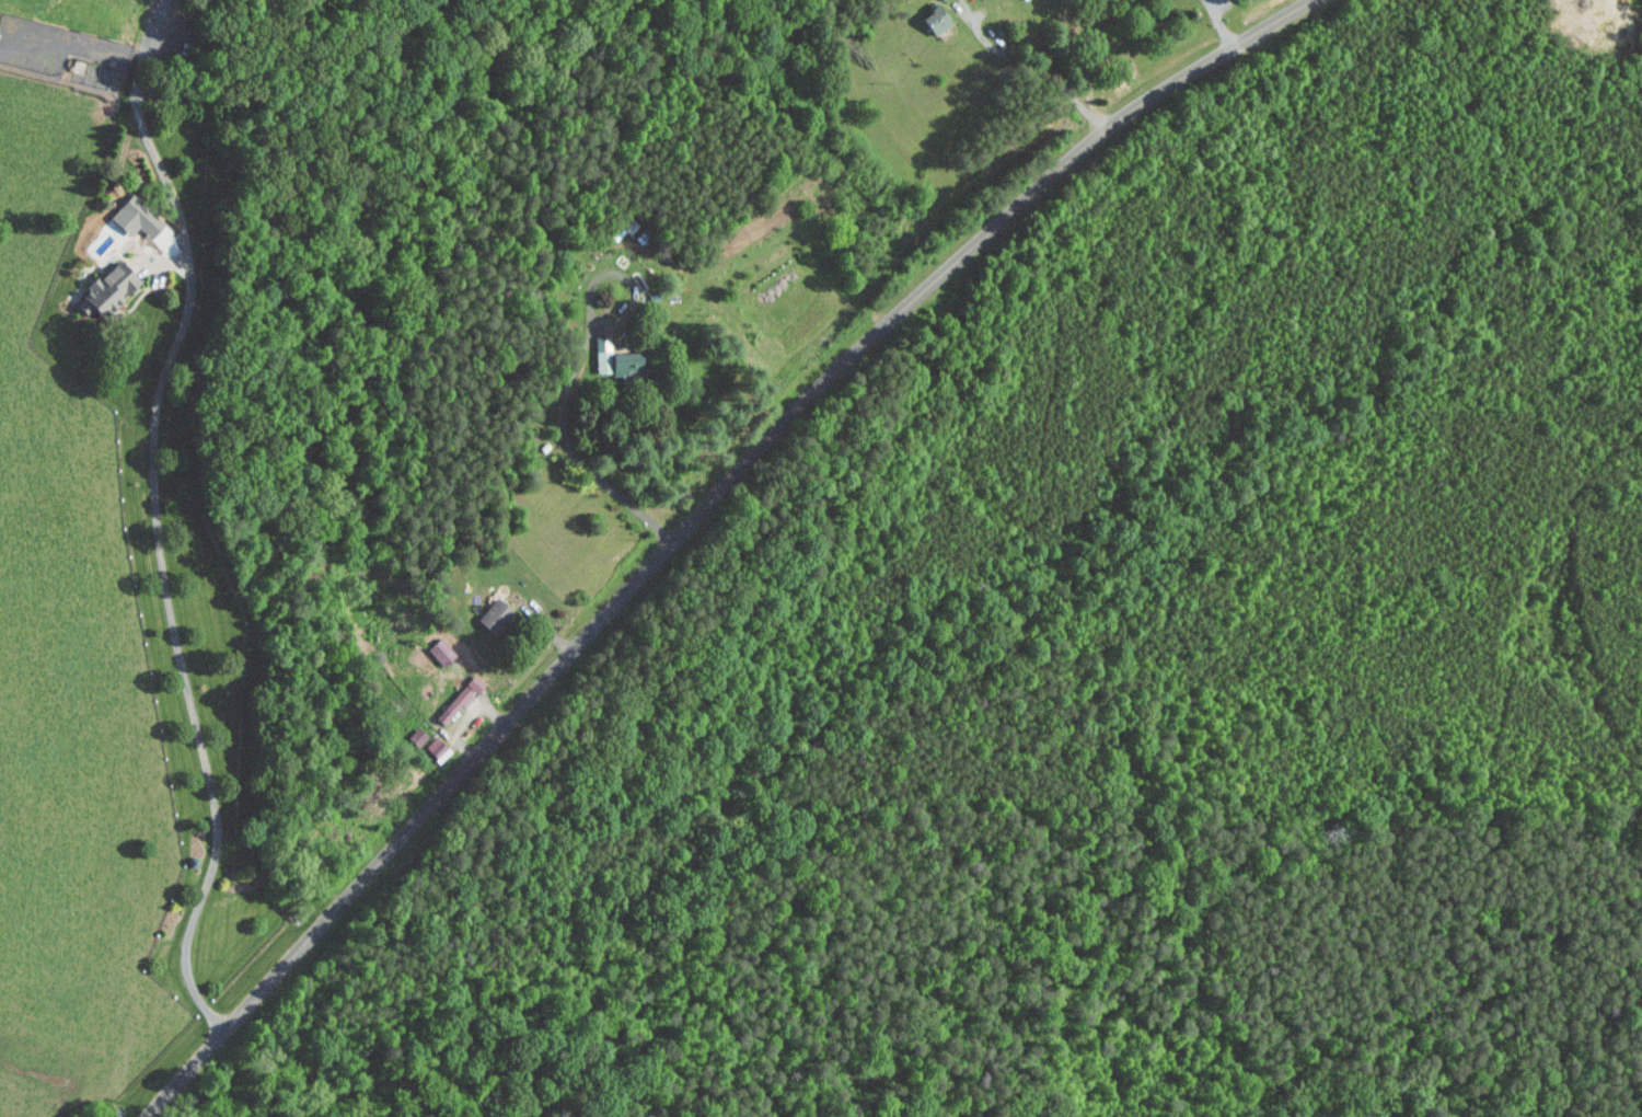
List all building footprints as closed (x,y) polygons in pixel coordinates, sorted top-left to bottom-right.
[(950,23),(936,3),(916,17),(930,37),(950,23)] [(594,377),(640,376),(639,352),(594,353),(594,377)] [(474,619),(489,634),(511,611),(495,596),(474,619)] [(425,648),(438,664),(453,652),(440,636),(425,648)] [(483,682),(473,673),(441,707),(451,717),(483,682)]
